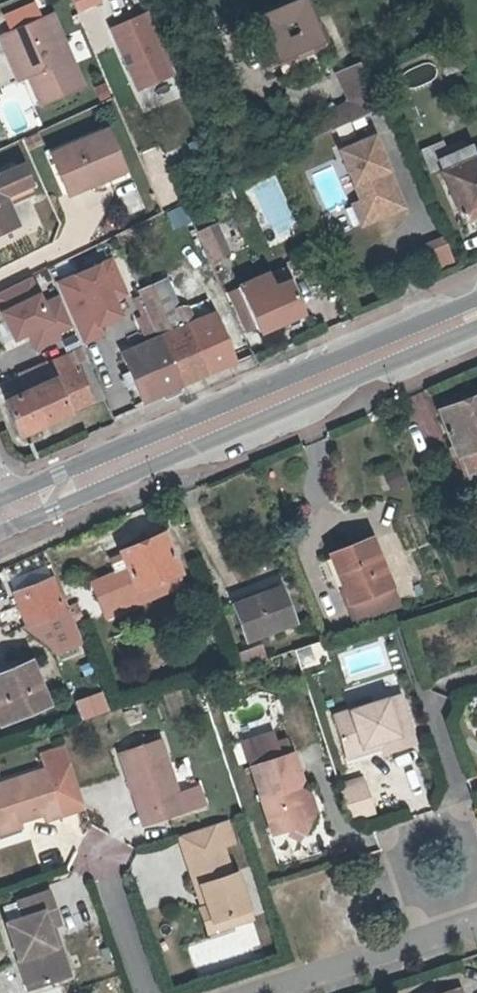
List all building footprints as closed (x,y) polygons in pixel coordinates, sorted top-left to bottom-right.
[(103,0),(72,0),(77,12),(103,0)] [(260,13),(270,38),(279,59),(285,74),(320,59),(317,51),(329,47),(333,37),(327,23),(320,26),(309,0),(289,0),(260,13)] [(177,70),(150,9),(113,25),(140,86),(177,70)] [(18,45),(30,72),(42,101),(83,83),(53,10),(1,33),(8,49),(18,45)] [(270,38),(263,41),(272,62),(279,59),(270,38)] [(18,45),(8,49),(20,76),(30,72),(18,45)] [(361,61),(339,71),(350,96),(366,89),(372,86),(361,61)] [(354,118),(375,109),(366,89),(350,96),(348,96),(346,101),(354,118)] [(346,101),(325,110),(333,127),(354,118),(346,101)] [(106,127),(50,151),(67,190),(97,178),(96,175),(108,170),(121,164),(120,160),(106,127)] [(380,132),(346,146),(374,217),(408,204),(380,132)] [(436,168),(445,165),(466,216),(476,212),(476,149),(474,143),(466,146),(464,140),(450,145),(448,140),(427,149),(436,168)] [(15,222),(5,198),(31,186),(20,161),(0,171),(0,229),(15,222)] [(206,244),(225,235),(219,221),(199,230),(206,244)] [(213,260),(232,251),(225,235),(206,244),(213,260)] [(440,266),(453,261),(444,235),(431,240),(440,266)] [(126,290),(112,258),(58,281),(83,340),(105,331),(100,320),(111,296),(126,290)] [(238,298),(249,325),(258,321),(262,330),(308,311),(294,279),(292,279),(287,265),(242,284),(246,294),(238,298)] [(30,274),(0,289),(0,303),(15,336),(29,329),(37,346),(59,333),(57,330),(73,321),(61,294),(44,302),(30,274)] [(147,343),(126,353),(147,400),(238,361),(218,313),(198,322),(191,307),(185,304),(181,305),(170,280),(138,293),(158,338),(147,343)] [(22,373),(29,389),(56,379),(82,368),(80,365),(75,352),(22,373)] [(56,379),(29,389),(8,398),(22,432),(106,398),(93,366),(90,361),(80,365),(82,368),(56,379)] [(439,403),(464,465),(476,460),(476,388),(439,403)] [(102,605),(182,572),(165,530),(122,549),(125,556),(111,562),(116,572),(93,581),(102,605)] [(370,544),(378,542),(375,534),(368,537),(370,544)] [(393,583),(378,542),(370,544),(368,537),(341,548),(351,578),(346,580),(353,598),(393,583)] [(351,578),(341,548),(335,550),(346,580),(351,578)] [(182,572),(102,605),(106,614),(186,581),(182,572)] [(66,608),(54,576),(15,591),(28,623),(66,608)] [(306,618),(292,582),(234,603),(247,639),(306,618)] [(318,643),(297,647),(300,666),(321,662),(318,643)] [(35,663),(32,654),(0,666),(0,676),(35,663)] [(0,676),(0,718),(1,721),(50,702),(35,663),(0,676)] [(380,739),(381,744),(384,751),(416,741),(401,692),(369,703),(349,709),(331,715),(342,746),(360,740),(361,745),(380,739)] [(349,709),(369,703),(368,697),(348,703),(349,709)] [(161,738),(120,752),(145,824),(186,810),(179,792),(161,738)] [(360,740),(342,746),(345,756),(381,744),(380,739),(361,745),(360,740)] [(0,783),(0,829),(46,813),(48,820),(87,807),(67,746),(43,754),(47,767),(0,783)] [(305,803),(299,786),(298,785),(301,778),(292,751),(291,752),(289,746),(277,750),(279,756),(251,765),(253,772),(273,832),(291,826),(304,832),(316,809),(305,803)] [(343,799),(349,818),(373,810),(364,781),(340,789),(343,799)] [(200,785),(179,792),(186,810),(206,803),(200,785)] [(305,803),(316,809),(310,793),(299,786),(305,803)] [(230,819),(180,835),(187,856),(223,844),(223,845),(237,840),(230,819)] [(230,914),(234,923),(253,917),(238,871),(233,873),(223,845),(223,844),(187,856),(200,895),(205,893),(209,906),(214,920),(230,914)] [(52,926),(57,925),(63,923),(52,891),(22,901),(28,917),(11,922),(33,989),(69,976),(52,926)] [(214,920),(209,906),(202,908),(210,932),(234,923),(230,914),(214,920)] [(52,926),(69,976),(74,975),(57,925),(52,926)]
